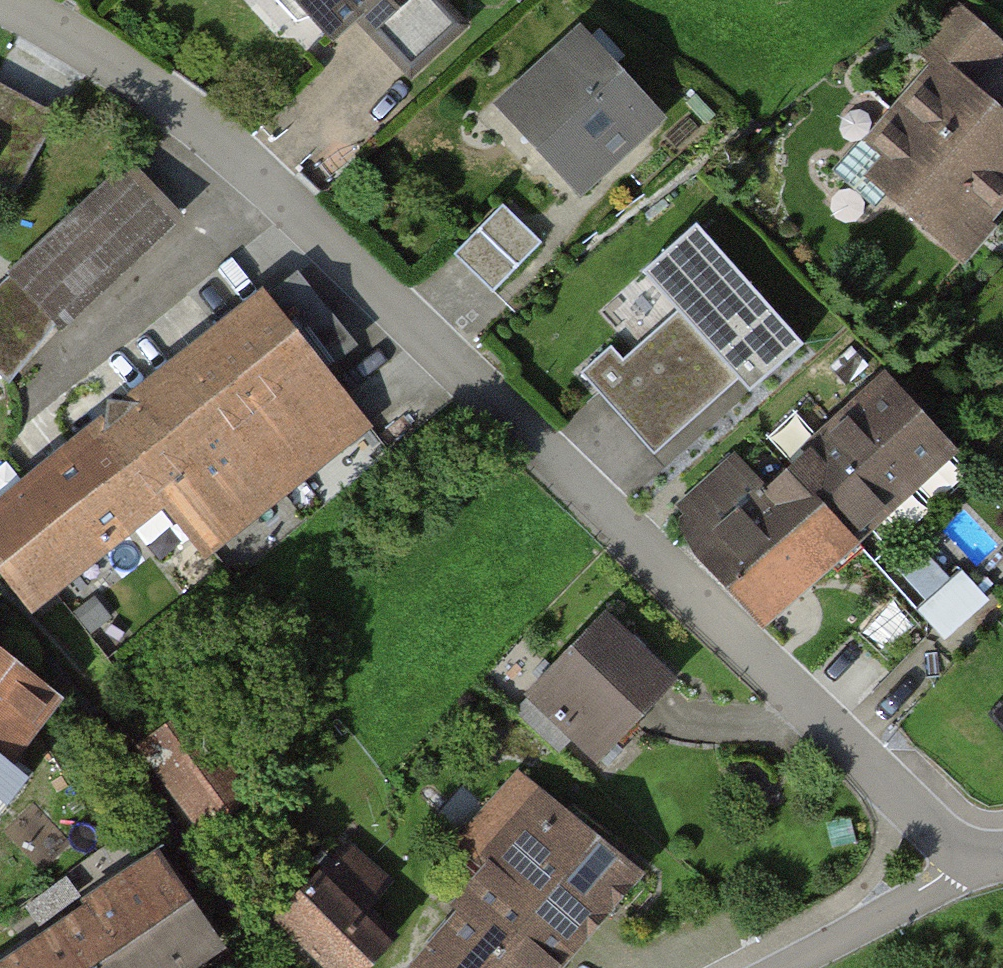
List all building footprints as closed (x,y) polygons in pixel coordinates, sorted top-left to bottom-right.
[(321,46),(372,0),(279,0),(321,46)] [(390,10),(370,27),(410,71),(464,22),(443,0),(381,0),(390,10)] [(941,67),(872,146),(860,136),(830,171),(875,210),(890,193),(961,255),(1002,208),(1002,118),(966,86),(1001,47),(960,10),(923,51),(941,67)] [(655,117),(581,36),(506,105),(580,186),(655,117)] [(16,96),(0,88),(0,125),(16,96)] [(55,322),(164,220),(120,174),(12,276),(55,322)] [(502,200),(455,252),(496,290),(544,238),(502,200)] [(805,344),(697,224),(643,271),(697,332),(642,381),(611,346),(582,372),(654,453),(738,378),(751,392),(805,344)] [(285,279),(0,510),(0,568),(32,606),(168,499),(207,547),(392,398),(323,313),(318,317),(285,279)] [(860,407),(788,472),(851,541),(951,452),(879,373),(852,398),(860,407)] [(663,518),(760,622),(851,541),(788,472),(768,495),(737,454),(663,518)] [(951,584),(919,550),(897,570),(930,604),(951,584)] [(674,687),(604,615),(520,698),(590,769),(674,687)] [(0,652),(0,765),(55,696),(0,652)] [(250,794),(191,714),(146,747),(205,826),(250,794)] [(634,876),(544,804),(411,967),(559,967),(634,876)] [(218,943),(155,853),(0,961),(0,967),(183,967),(218,943)] [(320,874),(274,920),(324,967),(355,967),(385,938),(320,874)]
